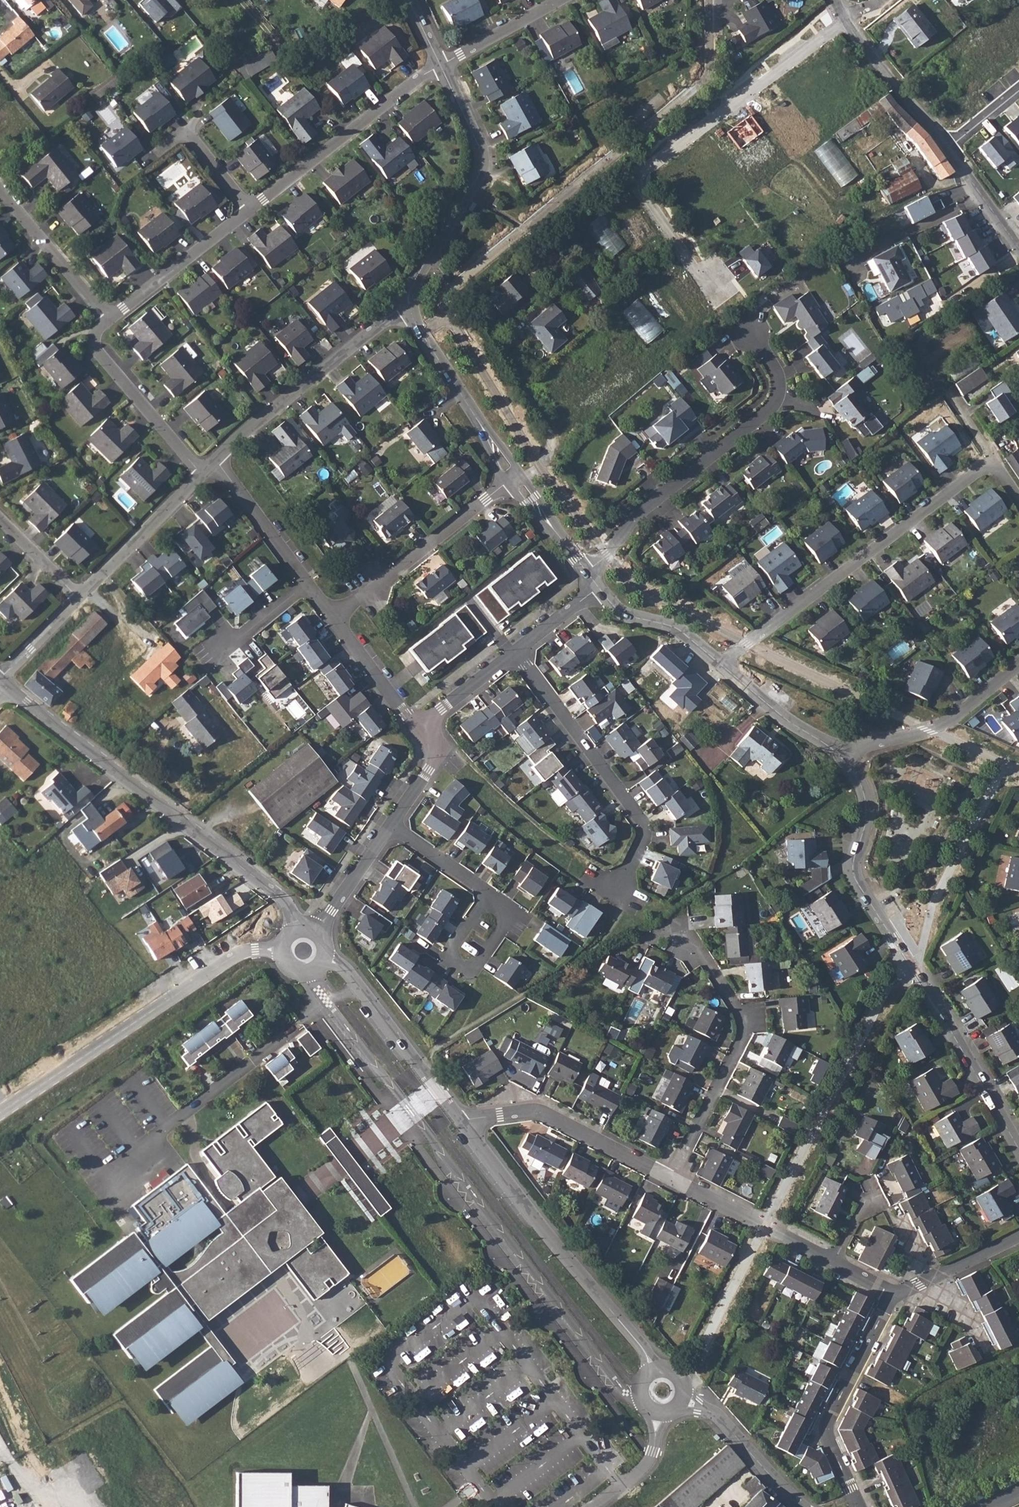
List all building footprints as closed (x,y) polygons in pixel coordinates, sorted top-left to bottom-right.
[(48,11),(54,6),(49,0),(17,0),(26,11),(39,0),(48,11)] [(81,16),(91,7),(87,1),(88,0),(68,0),(81,16)] [(138,5),(156,24),(164,16),(172,17),(182,8),(175,0),(160,0),(159,1),(159,0),(143,0),(138,5)] [(339,9),(345,0),(327,0),(339,9)] [(441,5),(453,27),(470,18),(471,20),(483,13),(475,0),(450,0),(441,5)] [(600,38),(614,31),(615,34),(616,34),(631,25),(617,0),(600,0),(599,1),(604,10),(589,18),(600,38)] [(744,9),(751,21),(739,28),(746,41),(779,22),(766,0),(760,0),(744,9)] [(54,6),(48,11),(61,27),(69,21),(55,5),(54,6)] [(893,21),(914,48),(934,33),(912,6),(893,21)] [(0,37),(0,59),(9,52),(11,54),(34,35),(19,17),(12,22),(15,25),(0,37)] [(552,27),(540,34),(553,58),(582,42),(570,20),(553,29),(552,27)] [(370,41),(358,50),(374,69),(388,58),(393,65),(405,56),(382,27),(368,38),(370,41)] [(614,31),(600,38),(602,42),(615,34),(614,31)] [(540,34),(532,38),(545,62),(553,58),(540,34)] [(616,34),(615,34),(602,42),(605,48),(619,40),(616,34)] [(739,35),(732,40),(738,48),(745,42),(739,35)] [(368,38),(356,47),(358,50),(370,41),(368,38)] [(245,64),(250,75),(277,60),(271,49),(245,64)] [(346,70),(328,83),(344,103),(369,84),(356,69),(362,64),(353,52),(340,62),(346,70)] [(185,102),(195,95),(204,87),(214,79),(197,58),(169,81),(185,102)] [(482,83),(491,101),(513,89),(496,59),(473,72),(479,84),(482,83)] [(51,78),(30,95),(44,111),(72,87),(58,69),(50,76),(51,78)] [(113,75),(107,80),(109,82),(102,87),(107,93),(108,92),(120,83),(113,75)] [(107,80),(89,93),(96,101),(107,93),(102,87),(109,82),(107,80)] [(204,87),(195,95),(196,97),(206,89),(204,87)] [(304,88),(277,109),(303,143),(314,134),(304,120),(319,107),(304,88)] [(526,91),(522,93),(529,106),(533,104),(526,91)] [(158,93),(132,112),(148,132),(163,120),(165,122),(174,114),(158,93)] [(236,93),(232,96),(244,111),(248,108),(236,93)] [(529,106),(522,93),(502,104),(510,120),(501,124),(509,138),(541,120),(533,104),(529,106)] [(865,110),(842,128),(848,136),(877,114),(879,117),(884,113),(898,130),(914,145),(927,163),(939,180),(952,173),(937,152),(926,136),(916,126),(903,114),(894,105),(887,94),(865,110)] [(228,97),(209,113),(221,128),(219,130),(228,141),(250,124),(228,97)] [(411,110),(397,122),(412,141),(438,121),(422,100),(410,109),(411,110)] [(1004,128),(1018,145),(1018,115),(1004,128)] [(750,116),(727,132),(740,149),(762,131),(750,116)] [(842,128),(837,132),(842,140),(848,136),(842,128)] [(126,129),(101,149),(117,168),(132,156),(133,158),(143,151),(126,129)] [(370,134),(358,144),(385,177),(412,156),(397,137),(382,149),(370,134)] [(817,148),(840,188),(859,177),(836,137),(817,148)] [(993,137),(978,149),(994,168),(1009,156),(993,137)] [(257,139),(235,156),(243,166),(244,165),(256,179),(276,163),(257,139)] [(535,143),(510,156),(517,167),(519,166),(528,183),(550,171),(535,143)] [(56,151),(22,177),(32,188),(46,177),(58,192),(77,177),(56,151)] [(908,153),(903,157),(906,162),(911,159),(908,153)] [(881,169),(871,176),(889,205),(911,193),(919,188),(914,177),(906,162),(903,157),(881,169)] [(342,165),(331,174),(322,181),(339,204),(369,180),(351,158),(342,165)] [(330,172),(331,174),(342,165),(341,164),(330,172)] [(200,185),(175,204),(190,223),(205,212),(206,214),(216,206),(200,185)] [(295,202),(281,214),(295,233),(320,213),(304,193),(294,200),(295,202)] [(79,195),(58,213),(65,222),(67,221),(79,236),(98,220),(79,195)] [(498,198),(494,203),(498,206),(502,201),(498,198)] [(926,199),(904,208),(911,221),(943,206),(939,200),(932,204),(929,205),(926,199)] [(476,205),(472,203),(467,211),(471,213),(476,205)] [(611,258),(628,245),(604,213),(587,225),(611,258)] [(959,213),(941,221),(950,240),(953,238),(968,230),(959,213)] [(152,251),(153,253),(168,241),(170,242),(180,234),(164,214),(138,234),(141,237),(133,244),(144,257),(152,251)] [(295,244),(280,225),(266,236),(260,228),(254,232),(247,238),(271,268),(285,257),(282,254),(295,244)] [(968,230),(953,238),(962,257),(965,256),(980,247),(976,239),(975,236),(979,234),(975,227),(968,230)] [(15,248),(3,234),(4,233),(0,228),(0,260),(15,248)] [(565,234),(557,239),(563,248),(570,243),(570,242),(565,234)] [(104,250),(93,260),(108,278),(122,267),(128,275),(140,264),(135,258),(126,247),(116,236),(101,247),(104,250)] [(126,247),(135,258),(141,253),(131,242),(126,247)] [(980,247),(965,256),(975,274),(992,262),(988,256),(987,252),(991,250),(987,243),(980,247)] [(748,246),(738,253),(756,278),(770,268),(757,249),(753,253),(748,246)] [(896,246),(872,258),(880,273),(889,291),(909,281),(898,261),(903,258),(896,246)] [(101,247),(90,257),(93,260),(104,250),(101,247)] [(227,258),(212,269),(227,289),(252,269),(236,248),(225,256),(227,258)] [(374,248),(349,268),(365,288),(380,276),(381,277),(391,269),(374,248)] [(880,273),(872,258),(866,262),(873,276),(880,273)] [(19,264),(2,279),(20,300),(47,276),(38,265),(27,274),(19,264)] [(570,279),(573,283),(583,275),(599,294),(601,292),(585,267),(570,279)] [(221,294),(206,274),(190,286),(188,285),(177,294),(194,315),(221,294)] [(583,275),(573,283),(589,302),(599,294),(583,275)] [(510,309),(509,307),(515,302),(526,294),(512,276),(495,290),(499,295),(497,297),(499,300),(493,305),(492,306),(500,317),(510,309)] [(928,277),(917,283),(923,295),(934,290),(928,277)] [(917,283),(872,306),(875,314),(881,311),(887,321),(899,314),(901,317),(915,310),(913,307),(920,303),(917,298),(923,295),(917,283)] [(322,291),(308,302),(331,331),(343,321),(338,314),(351,303),(337,285),(325,294),(322,291)] [(499,295),(495,290),(487,297),(486,299),(491,305),(493,305),(499,300),(497,297),(499,295)] [(794,300),(790,294),(773,305),(783,322),(795,315),(798,320),(797,320),(796,321),(796,322),(796,323),(795,323),(796,324),(796,325),(796,326),(797,327),(797,328),(798,328),(798,329),(799,329),(800,329),(801,329),(802,329),(803,329),(803,328),(806,332),(806,333),(805,333),(805,334),(804,334),(804,336),(804,338),(806,341),(817,333),(819,331),(816,326),(824,321),(817,309),(819,308),(808,291),(794,300)] [(979,307),(1001,340),(1018,329),(1018,319),(1006,300),(1007,299),(1002,291),(979,307)] [(46,297),(28,313),(37,323),(34,326),(45,340),(74,316),(65,304),(57,310),(46,297)] [(648,343),(666,330),(640,298),(623,312),(648,343)] [(552,305),(526,327),(544,347),(543,350),(547,354),(549,354),(550,355),(566,342),(555,329),(565,321),(552,305)] [(147,313),(129,328),(140,342),(132,348),(143,361),(172,336),(160,322),(157,324),(147,313)] [(908,315),(909,323),(922,322),(921,314),(908,315)] [(297,320),(275,337),(298,365),(309,356),(301,345),(311,337),(297,320)] [(824,321),(816,326),(819,331),(827,326),(824,321)] [(806,341),(806,342),(813,351),(804,357),(811,366),(813,365),(816,368),(814,370),(821,378),(829,372),(831,376),(839,369),(830,358),(834,355),(817,333),(806,341)] [(377,351),(368,360),(385,381),(410,360),(408,358),(413,353),(402,339),(396,344),(394,341),(379,353),(377,351)] [(186,343),(160,365),(171,378),(164,384),(174,396),(202,372),(191,359),(196,356),(186,343)] [(248,351),(234,362),(258,391),(270,381),(263,373),(276,362),(261,344),(250,354),(248,351)] [(61,348),(42,365),(62,389),(84,371),(76,362),(74,363),(61,348)] [(704,378),(708,375),(716,385),(715,388),(721,395),(724,395),(740,382),(734,375),(733,374),(730,370),(732,368),(726,360),(723,362),(716,354),(697,369),(704,378)] [(977,356),(951,373),(954,378),(980,362),(977,356)] [(977,366),(952,383),(957,390),(959,393),(984,377),(977,366)] [(383,391),(368,372),(354,384),(348,376),(336,386),(359,415),(373,403),(371,400),(383,391)] [(93,393),(101,387),(90,375),(83,381),(93,393)] [(856,375),(854,377),(860,385),(862,383),(856,375)] [(860,385),(854,377),(835,391),(841,399),(833,405),(839,413),(840,412),(842,412),(845,416),(845,419),(852,427),(856,428),(863,423),(862,418),(871,411),(854,389),(860,385)] [(1000,380),(986,389),(991,397),(983,403),(995,421),(1010,411),(1004,402),(1011,397),(1000,380)] [(80,383),(62,398),(73,411),(70,413),(81,426),(110,402),(100,390),(92,397),(80,383)] [(205,390),(184,408),(192,418),(194,416),(206,431),(225,414),(205,390)] [(835,391),(827,398),(833,405),(841,399),(835,391)] [(0,394),(0,429),(16,421),(2,394),(0,394)] [(695,417),(679,397),(666,407),(670,411),(651,426),(656,432),(647,439),(654,448),(660,448),(666,444),(666,445),(686,430),(684,427),(695,417)] [(347,420),(332,402),(318,414),(312,405),(300,416),(323,444),(337,433),(335,430),(347,420)] [(107,418),(90,436),(101,446),(99,449),(112,461),(138,435),(127,424),(120,431),(107,418)] [(422,419),(404,433),(421,454),(437,442),(426,428),(428,426),(422,419)] [(347,420),(335,430),(337,433),(343,434),(348,440),(356,433),(347,420)] [(284,446),(269,458),(285,478),(312,456),(285,422),(272,431),(284,446)] [(804,431),(796,437),(806,449),(826,450),(824,428),(804,431)] [(929,433),(915,444),(937,475),(950,465),(944,457),(958,447),(944,428),(932,436),(929,433)] [(779,441),(772,446),(786,464),(806,449),(796,437),(793,432),(785,439),(780,442),(779,441)] [(0,468),(0,477),(3,484),(42,464),(26,433),(4,445),(13,462),(0,468)] [(606,484),(606,483),(615,486),(618,476),(617,473),(619,470),(620,470),(625,459),(627,459),(636,452),(622,434),(613,441),(614,442),(609,446),(595,480),(606,484)] [(1002,456),(1007,464),(1018,480),(1018,460),(1012,449),(1002,456)] [(780,471),(766,454),(760,458),(758,456),(751,462),(752,463),(740,473),(752,489),(772,474),(773,475),(780,471)] [(139,456),(123,473),(133,484),(131,487),(144,500),(170,473),(158,461),(151,468),(139,456)] [(460,460),(431,482),(444,499),(466,481),(463,477),(469,472),(460,460)] [(906,464),(881,483),(897,505),(908,497),(906,496),(922,484),(906,464)] [(123,473),(120,476),(131,487),(133,484),(123,473)] [(41,483),(39,485),(50,495),(52,493),(41,483)] [(50,495),(39,485),(22,502),(35,515),(28,522),(39,533),(60,511),(65,505),(52,493),(50,495)] [(741,501),(727,485),(721,489),(719,487),(712,493),(713,494),(701,504),(713,520),(733,505),(734,506),(741,501)] [(979,500),(963,512),(978,532),(1006,511),(989,489),(978,498),(979,500)] [(868,492),(843,511),(858,532),(874,520),(875,521),(885,514),(868,492)] [(201,508),(194,514),(197,518),(197,519),(210,534),(211,536),(222,527),(219,523),(230,515),(216,499),(210,504),(203,510),(201,508)] [(412,517),(398,499),(389,506),(371,520),(376,527),(376,531),(383,539),(390,533),(390,530),(397,525),(400,527),(412,517)] [(350,516),(342,505),(332,513),(335,517),(316,533),(327,546),(339,537),(341,540),(351,541),(352,531),(347,531),(341,523),(350,516)] [(684,516),(678,521),(695,543),(702,538),(701,537),(710,530),(695,511),(686,518),(684,516)] [(190,525),(197,519),(197,518),(182,530),(183,532),(191,526),(190,525)] [(491,523),(474,537),(486,552),(504,539),(503,537),(511,531),(500,518),(492,524),(491,523)] [(210,534),(197,519),(190,525),(191,526),(183,532),(182,530),(181,529),(170,538),(184,555),(191,550),(198,559),(210,548),(203,539),(210,534)] [(827,523),(802,542),(818,564),(828,556),(827,555),(842,543),(827,523)] [(74,524),(56,544),(65,552),(66,551),(71,555),(80,564),(97,547),(74,524)] [(933,534),(923,542),(939,565),(965,546),(949,524),(934,536),(933,534)] [(682,527),(671,536),(679,546),(690,537),(682,527)] [(662,538),(652,545),(667,564),(676,557),(677,557),(684,552),(679,546),(671,536),(666,530),(660,535),(662,538)] [(770,552),(755,563),(778,594),(790,584),(784,576),(799,566),(784,546),(772,555),(770,552)] [(152,555),(145,561),(146,561),(163,582),(163,583),(170,578),(172,580),(179,575),(177,572),(184,566),(169,548),(156,559),(152,555)] [(475,596),(497,624),(508,615),(505,612),(516,604),(518,607),(537,593),(534,589),(542,583),(545,587),(554,580),(536,557),(533,559),(529,554),(529,553),(508,569),(509,570),(475,596)] [(11,565),(0,554),(0,576),(11,565)] [(163,582),(146,561),(139,567),(142,570),(130,580),(144,597),(163,582)] [(895,563),(882,572),(905,604),(920,593),(918,590),(930,581),(916,561),(902,571),(895,563)] [(245,583),(255,596),(261,591),(263,593),(269,588),(268,586),(270,584),(275,580),(262,564),(248,575),(251,578),(245,583)] [(426,575),(413,586),(424,599),(429,600),(452,582),(440,566),(427,576),(426,575)] [(759,581),(748,566),(720,587),(736,609),(748,600),(747,598),(763,586),(759,581)] [(242,593),(248,588),(245,583),(240,578),(234,583),(237,586),(221,598),(226,605),(224,606),(230,614),(232,612),(235,610),(238,612),(250,602),(242,593)] [(861,590),(846,602),(861,623),(887,603),(870,581),(860,588),(861,590)] [(534,589),(537,593),(545,587),(542,583),(534,589)] [(0,605),(0,617),(5,622),(8,622),(13,616),(21,623),(46,597),(36,587),(27,597),(17,588),(0,605)] [(255,596),(248,588),(242,593),(250,602),(256,597),(255,596)] [(215,607),(201,590),(180,608),(185,614),(173,624),(185,638),(209,617),(207,614),(215,607)] [(1013,599),(996,611),(999,615),(1016,603),(1013,599)] [(505,612),(508,615),(518,607),(516,604),(505,612)] [(409,650),(426,673),(429,671),(442,660),(445,664),(464,649),(461,646),(471,638),(474,642),(486,633),(464,605),(439,625),(439,626),(409,650)] [(1012,637),(1018,633),(1018,611),(1014,605),(988,624),(1003,644),(1012,637)] [(821,620),(805,632),(821,653),(846,634),(829,611),(820,619),(821,620)] [(86,619),(71,634),(84,646),(99,631),(105,624),(93,612),(86,619)] [(312,636),(315,633),(310,626),(309,627),(301,616),(285,628),(298,646),(312,636)] [(571,639),(564,644),(566,647),(577,661),(594,648),(582,633),(572,640),(571,639)] [(36,671),(23,685),(32,692),(49,706),(60,692),(48,682),(70,660),(79,668),(84,663),(89,668),(94,663),(81,649),(84,646),(71,634),(36,671)] [(619,665),(637,651),(626,637),(616,645),(607,635),(599,641),(619,665)] [(318,644),(312,636),(298,646),(296,648),(312,669),(328,657),(323,651),(325,650),(320,643),(318,644)] [(977,670),(976,668),(982,663),(991,657),(976,637),(950,656),(967,677),(977,670)] [(461,646),(464,649),(474,642),(471,638),(461,646)] [(688,666),(663,644),(651,657),(675,680),(688,666)] [(577,661),(566,647),(548,661),(560,677),(578,663),(577,661)] [(290,685),(265,654),(257,660),(264,668),(254,676),(273,699),(290,685)] [(236,666),(243,674),(254,666),(247,657),(236,666)] [(349,677),(333,657),(313,672),(334,698),(342,692),(351,685),(346,678),(349,677)] [(442,660),(429,671),(432,675),(445,664),(442,660)] [(916,663),(915,665),(903,691),(926,701),(931,691),(934,684),(936,685),(941,674),(917,663),(916,663)] [(707,684),(688,666),(675,680),(673,683),(677,687),(669,696),(682,709),(685,706),(691,712),(702,701),(695,696),(707,684)] [(256,690),(238,668),(231,674),(236,679),(225,688),(238,704),(256,690)] [(586,674),(569,686),(575,693),(576,692),(584,702),(599,691),(586,674)] [(487,708),(498,722),(521,703),(508,687),(491,701),(493,703),(487,708)] [(614,689),(586,710),(596,724),(611,713),(615,719),(629,709),(614,689)] [(187,690),(171,703),(177,710),(176,711),(185,723),(184,724),(192,735),(192,736),(202,749),(220,734),(201,710),(203,709),(194,696),(193,697),(187,690)] [(369,706),(370,706),(359,692),(349,700),(342,692),(334,698),(325,706),(342,728),(355,717),(369,706)] [(1014,740),(1018,736),(1018,695),(1008,703),(1014,710),(999,721),(1014,740)] [(64,707),(59,714),(70,722),(72,722),(74,722),(75,721),(76,719),(76,717),(75,716),(74,715),(72,714),(71,714),(77,707),(69,701),(64,707)] [(369,706),(355,717),(371,737),(385,725),(369,706)] [(487,708),(486,707),(480,712),(479,710),(459,726),(472,742),(491,727),(493,729),(499,723),(498,722),(487,708)] [(534,749),(549,738),(536,722),(538,721),(533,714),(513,730),(518,736),(521,733),(534,749)] [(623,723),(604,737),(621,760),(635,750),(640,746),(623,723)] [(0,733),(0,759),(23,782),(39,766),(23,750),(26,747),(18,739),(20,738),(7,725),(0,733)] [(734,747),(726,757),(739,767),(745,759),(747,760),(752,759),(758,765),(757,765),(758,769),(764,774),(767,773),(783,754),(750,727),(733,746),(734,747)] [(700,742),(688,729),(679,738),(690,751),(700,742)] [(548,777),(561,766),(550,752),(548,754),(546,752),(548,750),(554,745),(549,738),(534,749),(526,756),(534,766),(531,768),(542,781),(548,777)] [(640,746),(635,750),(641,757),(635,761),(642,770),(662,755),(650,739),(640,746)] [(307,744),(248,791),(278,829),(337,781),(307,744)] [(365,770),(379,780),(384,774),(385,774),(390,767),(389,766),(396,756),(380,745),(368,762),(369,764),(365,770)] [(350,790),(366,802),(375,790),(372,788),(374,786),(376,788),(380,781),(379,780),(365,770),(356,764),(346,779),(354,784),(350,790)] [(567,800),(583,787),(569,770),(567,772),(562,766),(561,766),(548,777),(567,800)] [(79,810),(94,797),(84,785),(76,792),(75,793),(70,787),(71,786),(59,771),(50,779),(52,781),(40,791),(47,799),(51,799),(63,813),(69,808),(74,803),(79,810)] [(655,771),(638,783),(655,806),(658,804),(672,794),(655,771)] [(833,774),(828,777),(833,783),(837,779),(833,774)] [(441,794),(434,805),(456,820),(463,811),(456,806),(459,802),(468,793),(459,785),(454,779),(444,790),(446,791),(443,795),(441,794)] [(598,812),(603,809),(593,797),(592,798),(590,794),(591,793),(585,785),(583,787),(567,800),(564,803),(571,812),(575,809),(586,822),(598,812)] [(357,815),(366,802),(350,790),(343,786),(336,792),(331,799),(341,806),(334,816),(349,826),(355,817),(354,816),(355,815),(357,815)] [(672,794),(658,804),(664,811),(666,808),(675,820),(689,809),(676,791),(672,794)] [(128,799),(123,804),(130,813),(137,808),(128,799)] [(10,803),(0,812),(0,814),(5,820),(16,810),(10,803)] [(74,803),(69,808),(74,814),(79,810),(74,803)] [(130,813),(123,804),(122,803),(101,819),(96,812),(84,821),(89,828),(75,839),(79,844),(83,841),(89,849),(132,816),(130,813)] [(456,820),(434,805),(422,822),(448,840),(460,822),(456,820)] [(340,839),(345,832),(316,812),(306,827),(321,837),(316,844),(330,854),(335,846),(335,843),(339,838),(340,839)] [(615,825),(608,824),(598,812),(586,822),(581,826),(597,847),(604,841),(609,841),(614,837),(615,825)] [(469,822),(466,827),(454,844),(461,849),(464,845),(477,854),(489,838),(476,829),(477,827),(469,822)] [(707,825),(669,828),(671,845),(678,845),(678,853),(681,855),(695,854),(694,843),(709,842),(707,825)] [(498,840),(481,863),(497,875),(509,857),(501,852),(506,846),(498,840)] [(808,854),(808,842),(798,842),(785,842),(787,869),(807,868),(824,867),(824,864),(823,854),(808,854)] [(319,867),(324,860),(307,849),(290,873),(308,885),(321,867),(319,867)] [(170,850),(154,860),(166,880),(183,869),(170,850)] [(678,862),(664,856),(660,863),(655,861),(652,869),(655,870),(650,880),(669,889),(673,878),(676,880),(680,872),(675,869),(678,862)] [(1010,857),(1003,888),(1018,892),(1018,859),(1010,857)] [(525,860),(512,878),(520,883),(518,886),(533,896),(546,878),(532,868),(533,866),(525,860)] [(385,876),(406,891),(407,891),(418,875),(416,874),(418,871),(407,864),(405,867),(402,865),(400,868),(393,863),(385,876)] [(802,897),(829,880),(826,867),(826,864),(824,864),(824,867),(807,868),(808,881),(797,888),(802,897)] [(129,868),(106,882),(113,894),(123,888),(128,897),(142,888),(129,868)] [(174,889),(185,907),(208,893),(196,875),(174,889)] [(376,891),(370,899),(388,911),(396,900),(399,901),(406,891),(385,876),(380,883),(381,884),(377,893),(376,891)] [(571,918),(582,902),(568,893),(567,895),(563,892),(557,888),(548,901),(549,905),(563,915),(564,913),(571,918)] [(430,907),(447,919),(452,912),(451,911),(458,900),(442,890),(430,907)] [(243,904),(236,893),(223,901),(219,894),(198,908),(203,917),(207,915),(212,923),(243,904)] [(840,908),(835,901),(830,893),(808,906),(826,933),(849,918),(842,907),(840,908)] [(713,915),(714,930),(719,929),(725,929),(742,927),(739,895),(714,897),(715,915),(713,915)] [(589,906),(582,901),(582,902),(571,918),(565,926),(582,938),(599,913),(593,909),(592,910),(588,907),(589,906)] [(391,923),(365,905),(360,912),(364,915),(355,929),(361,933),(360,935),(369,941),(370,939),(371,940),(379,928),(385,932),(391,923)] [(1014,915),(1008,917),(1013,934),(1018,932),(1018,930),(1014,915)] [(188,916),(163,931),(174,949),(192,938),(189,933),(196,929),(188,916)] [(416,933),(431,944),(442,927),(427,917),(416,933)] [(157,920),(149,925),(153,932),(143,937),(155,958),(166,952),(166,953),(174,949),(163,931),(157,920)] [(570,940),(545,923),(533,940),(558,957),(570,940)] [(742,927),(725,929),(726,936),(724,936),(726,959),(731,959),(731,967),(742,966),(747,965),(745,937),(744,927),(742,927)] [(940,947),(946,956),(951,962),(948,964),(955,974),(978,959),(961,933),(940,947)] [(864,966),(856,956),(858,954),(868,948),(860,935),(829,955),(845,978),(864,966)] [(406,972),(413,962),(419,954),(412,949),(410,952),(399,944),(388,959),(406,972)] [(498,969),(493,976),(512,989),(526,968),(509,957),(507,960),(500,970),(498,969)] [(498,969),(500,970),(507,960),(505,958),(498,969)] [(627,988),(637,969),(629,965),(628,966),(620,962),(619,965),(605,958),(601,966),(600,966),(595,974),(602,977),(601,979),(618,987),(620,984),(627,988)] [(635,996),(640,985),(650,967),(652,963),(642,958),(637,969),(627,988),(626,991),(635,996)] [(428,993),(439,977),(425,967),(423,968),(413,962),(406,972),(402,978),(420,990),(421,988),(428,993)] [(747,965),(742,966),(743,981),(746,981),(747,993),(770,991),(767,964),(747,965)] [(650,967),(640,985),(663,997),(674,976),(660,969),(659,971),(650,967)] [(447,982),(439,977),(428,993),(428,994),(452,1011),(464,994),(451,985),(449,988),(445,985),(447,982)] [(960,991),(966,1000),(970,1007),(968,1008),(975,1019),(998,1004),(982,978),(960,991)] [(804,997),(776,1000),(776,1008),(779,1008),(782,1030),(803,1029),(802,1013),(806,1013),(804,997)] [(224,1039),(230,1033),(237,1028),(236,1027),(241,1023),(239,1021),(241,1020),(242,1021),(250,1014),(240,1000),(224,1012),(226,1014),(219,1019),(213,1023),(212,1021),(196,1033),(207,1047),(215,1041),(214,1040),(217,1039),(218,1040),(223,1037),(224,1039)] [(703,1008),(692,1030),(713,1042),(718,1034),(714,1032),(721,1017),(703,1008)] [(544,1033),(559,1038),(563,1027),(548,1021),(544,1033)] [(925,1039),(921,1033),(916,1024),(894,1037),(910,1064),(934,1049),(927,1038),(925,1039)] [(991,1048),(993,1047),(997,1054),(1003,1064),(1018,1054),(1018,1041),(1008,1024),(985,1037),(991,1048)] [(475,1029),(461,1037),(467,1046),(481,1038),(475,1029)] [(307,1031),(296,1039),(309,1056),(320,1048),(307,1031)] [(182,1047),(176,1052),(188,1067),(194,1061),(193,1060),(198,1056),(196,1054),(198,1053),(199,1054),(207,1047),(196,1033),(181,1045),(182,1047)] [(791,1046),(771,1036),(767,1042),(769,1043),(761,1059),(763,1060),(779,1068),(791,1046)] [(692,1069),(694,1070),(701,1056),(704,1058),(709,1049),(686,1038),(679,1051),(672,1047),(666,1058),(668,1064),(688,1074),(689,1074),(692,1069)] [(496,1052),(502,1055),(508,1042),(502,1040),(496,1052)] [(502,1055),(501,1057),(518,1066),(521,1068),(519,1072),(533,1080),(535,1075),(537,1075),(545,1059),(547,1055),(546,1051),(534,1046),(531,1047),(529,1051),(509,1041),(508,1042),(502,1055)] [(279,1054),(264,1065),(276,1081),(291,1069),(290,1067),(296,1062),(285,1048),(278,1053),(279,1054)] [(500,1070),(489,1051),(460,1069),(473,1090),(482,1085),(480,1083),(500,1070)] [(556,1055),(546,1076),(555,1081),(556,1078),(570,1085),(579,1066),(556,1055)] [(349,1058),(345,1061),(350,1068),(354,1065),(349,1058)] [(811,1080),(820,1084),(828,1062),(820,1059),(811,1080)] [(779,1068),(763,1060),(760,1066),(776,1074),(779,1068)] [(743,1090),(740,1088),(736,1096),(758,1107),(771,1082),(771,1080),(749,1069),(744,1076),(745,1077),(749,1078),(743,1090)] [(933,1069),(912,1081),(920,1094),(916,1096),(926,1112),(958,1092),(951,1079),(941,1084),(933,1069)] [(666,1071),(661,1079),(669,1084),(673,1076),(666,1071)] [(1009,1079),(1017,1092),(1018,1091),(1018,1073),(1009,1079)] [(673,1076),(669,1084),(658,1104),(679,1115),(684,1106),(682,1105),(688,1094),(686,1092),(690,1084),(673,1076)] [(583,1103),(592,1085),(595,1081),(587,1077),(576,1099),(583,1103)] [(744,1081),(740,1088),(743,1090),(749,1078),(745,1077),(744,1081)] [(783,1087),(771,1080),(771,1082),(773,1083),(772,1084),(782,1089),(783,1087)] [(912,1081),(909,1083),(916,1096),(920,1094),(912,1081)] [(583,1104),(609,1117),(618,1099),(592,1085),(583,1103),(583,1104)] [(111,1334),(122,1349),(129,1358),(134,1354),(140,1362),(140,1361),(142,1364),(193,1326),(182,1311),(190,1306),(192,1304),(203,1318),(205,1317),(222,1304),(235,1295),(224,1280),(256,1257),(241,1237),(276,1211),(273,1208),(276,1206),(272,1202),(270,1203),(267,1200),(259,1189),(273,1178),(249,1146),(245,1141),(248,1138),(252,1143),(280,1122),(276,1116),(272,1119),(269,1116),(273,1113),(265,1102),(237,1123),(245,1133),(242,1136),(234,1126),(214,1141),(222,1151),(219,1154),(211,1144),(201,1152),(219,1176),(214,1180),(214,1181),(215,1184),(215,1185),(216,1188),(217,1189),(218,1191),(220,1192),(222,1195),(225,1197),(227,1199),(228,1199),(229,1200),(234,1196),(239,1202),(224,1213),(186,1164),(131,1205),(144,1222),(136,1228),(145,1241),(141,1244),(131,1231),(126,1235),(69,1279),(87,1303),(92,1299),(98,1307),(98,1306),(100,1309),(149,1272),(152,1276),(148,1279),(148,1280),(148,1287),(151,1292),(155,1293),(157,1293),(162,1289),(165,1293),(111,1334)] [(723,1136),(720,1143),(735,1150),(744,1132),(753,1116),(730,1105),(722,1121),(727,1123),(721,1135),(723,1136)] [(650,1111),(636,1140),(654,1149),(661,1134),(665,1136),(671,1123),(650,1111)] [(961,1124),(953,1112),(934,1123),(948,1147),(979,1128),(973,1117),(963,1123),(961,1124)] [(862,1138),(857,1147),(866,1152),(865,1154),(872,1158),(878,1146),(872,1143),(876,1135),(878,1135),(883,1125),(864,1115),(854,1134),(862,1138)] [(782,1118),(776,1128),(792,1136),(797,1126),(782,1118)] [(329,1127),(317,1136),(323,1144),(334,1135),(329,1127)] [(334,1135),(323,1144),(339,1165),(379,1216),(390,1208),(351,1157),(334,1135)] [(527,1153),(525,1157),(542,1166),(543,1165),(556,1171),(565,1152),(554,1146),(553,1149),(548,1146),(547,1143),(536,1137),(534,1140),(527,1136),(520,1150),(527,1153)] [(981,1137),(962,1149),(980,1179),(1001,1166),(993,1153),(991,1155),(985,1144),(981,1137)] [(700,1169),(696,1176),(717,1187),(731,1160),(713,1151),(704,1171),(700,1169)] [(907,1153),(886,1164),(890,1172),(893,1171),(903,1191),(922,1182),(907,1153)] [(572,1156),(561,1178),(572,1183),(586,1191),(596,1171),(579,1163),(581,1161),(572,1156)] [(764,1165),(760,1172),(766,1174),(764,1176),(770,1180),(774,1170),(764,1165)] [(604,1174),(594,1195),(620,1209),(629,1190),(610,1181),(612,1177),(604,1174)] [(273,1178),(259,1189),(267,1200),(270,1198),(272,1202),(276,1206),(273,1208),(276,1211),(241,1237),(256,1257),(224,1280),(235,1295),(281,1258),(288,1253),(285,1249),(284,1249),(270,1253),(269,1252),(268,1252),(268,1251),(267,1251),(264,1244),(264,1243),(264,1242),(264,1241),(266,1234),(266,1233),(267,1233),(267,1232),(268,1232),(284,1232),(285,1233),(286,1233),(290,1231),(284,1223),(298,1212),(291,1203),(273,1178)] [(826,1188),(814,1212),(833,1222),(838,1211),(836,1210),(843,1197),(842,1197),(845,1188),(825,1178),(821,1186),(826,1188)] [(1010,1210),(1003,1199),(1006,1197),(1015,1191),(1008,1179),(977,1198),(991,1222),(1010,1210)] [(921,1191),(898,1203),(902,1211),(905,1209),(910,1219),(913,1226),(917,1225),(922,1235),(925,1241),(927,1240),(936,1257),(950,1250),(947,1244),(953,1241),(944,1223),(942,1224),(933,1208),(930,1209),(921,1191)] [(642,1197),(630,1220),(643,1227),(638,1237),(652,1245),(654,1241),(663,1224),(666,1218),(659,1215),(661,1211),(648,1204),(649,1201),(642,1197)] [(464,1209),(460,1212),(465,1218),(469,1215),(464,1209)] [(266,1233),(266,1234),(264,1241),(264,1242),(264,1243),(264,1244),(267,1251),(268,1251),(268,1252),(269,1252),(270,1253),(284,1249),(285,1249),(288,1253),(281,1258),(313,1300),(347,1274),(322,1243),(309,1253),(301,1243),(314,1233),(298,1212),(284,1223),(290,1231),(286,1233),(285,1233),(284,1232),(268,1232),(267,1232),(267,1233),(266,1233)] [(663,1224),(654,1241),(681,1255),(692,1234),(675,1225),(672,1229),(663,1224)] [(866,1244),(857,1261),(876,1271),(879,1266),(881,1262),(885,1264),(889,1256),(893,1249),(889,1246),(891,1243),(894,1238),(893,1237),(887,1233),(874,1227),(866,1244)] [(699,1255),(725,1269),(735,1249),(726,1244),(728,1241),(710,1232),(699,1255)] [(772,1258),(763,1276),(775,1283),(772,1288),(776,1290),(780,1292),(783,1287),(795,1293),(808,1300),(805,1306),(809,1307),(823,1280),(816,1277),(814,1281),(804,1275),(795,1271),(797,1267),(790,1263),(784,1260),(782,1264),(772,1258)] [(955,1282),(959,1289),(963,1287),(966,1294),(970,1301),(973,1308),(977,1306),(979,1310),(982,1316),(985,1322),(987,1326),(983,1328),(987,1334),(990,1341),(994,1339),(996,1344),(999,1350),(1017,1341),(1010,1327),(1015,1325),(1013,1321),(1011,1317),(1006,1319),(1000,1307),(992,1290),(987,1292),(977,1270),(959,1280),(955,1282)] [(648,1302),(662,1309),(673,1287),(659,1280),(648,1302)] [(680,1290),(673,1287),(664,1304),(671,1308),(680,1290)] [(826,1336),(824,1340),(822,1344),(827,1346),(820,1360),(837,1369),(843,1357),(848,1359),(851,1353),(854,1346),(850,1344),(854,1335),(859,1325),(863,1328),(867,1320),(870,1314),(866,1312),(871,1301),(854,1292),(847,1306),(842,1303),(840,1307),(838,1311),(843,1313),(837,1326),(831,1339),(826,1336)] [(671,1308),(664,1304),(662,1309),(668,1313),(671,1308)] [(210,1346),(227,1368),(234,1362),(190,1306),(182,1311),(193,1326),(210,1346)] [(869,1368),(865,1376),(887,1387),(895,1371),(898,1372),(907,1355),(915,1338),(923,1342),(932,1325),(926,1322),(930,1315),(916,1308),(908,1324),(904,1322),(900,1330),(893,1327),(889,1334),(892,1336),(887,1345),(883,1354),(880,1353),(876,1361),(871,1370),(869,1368)] [(688,1333),(680,1329),(677,1335),(685,1339),(688,1333)] [(948,1354),(956,1371),(979,1360),(976,1352),(972,1354),(971,1350),(965,1338),(951,1345),(954,1352),(948,1354)] [(227,1368),(210,1346),(153,1389),(164,1404),(169,1400),(182,1417),(182,1416),(184,1419),(236,1381),(234,1378),(234,1377),(227,1368)] [(759,1403),(766,1407),(773,1393),(766,1389),(768,1385),(745,1373),(747,1368),(739,1364),(728,1386),(736,1391),(734,1394),(743,1399),(744,1396),(750,1400),(750,1401),(757,1405),(759,1403)] [(791,1419),(785,1432),(778,1445),(773,1443),(771,1446),(801,1461),(799,1465),(809,1469),(814,1479),(816,1479),(818,1485),(834,1477),(824,1455),(808,1448),(801,1444),(802,1441),(807,1431),(811,1433),(812,1430),(814,1426),(818,1419),(813,1417),(818,1408),(823,1398),(828,1400),(831,1394),(834,1386),(830,1384),(835,1374),(818,1365),(811,1379),(806,1376),(804,1380),(802,1384),(807,1386),(801,1399),(795,1411),(790,1409),(788,1413),(786,1416),(791,1419)] [(839,1431),(846,1448),(849,1454),(851,1453),(855,1462),(852,1463),(856,1471),(860,1469),(872,1464),(876,1471),(879,1470),(883,1479),(888,1489),(885,1491),(888,1499),(892,1505),(895,1504),(896,1506),(917,1506),(920,1506),(912,1488),(904,1470),(896,1453),(881,1460),(873,1442),(871,1443),(864,1427),(869,1416),(871,1417),(879,1401),(857,1390),(853,1397),(856,1399),(852,1408),(850,1407),(838,1430),(839,1431)] [(743,1465),(727,1448),(725,1445),(653,1506),(693,1506),(743,1465)] [(327,1489),(288,1488),(288,1476),(237,1475),(236,1506),(326,1506),(327,1489)] [(768,1496),(761,1491),(764,1487),(753,1475),(742,1485),(752,1496),(741,1506),(783,1506),(768,1496)]
